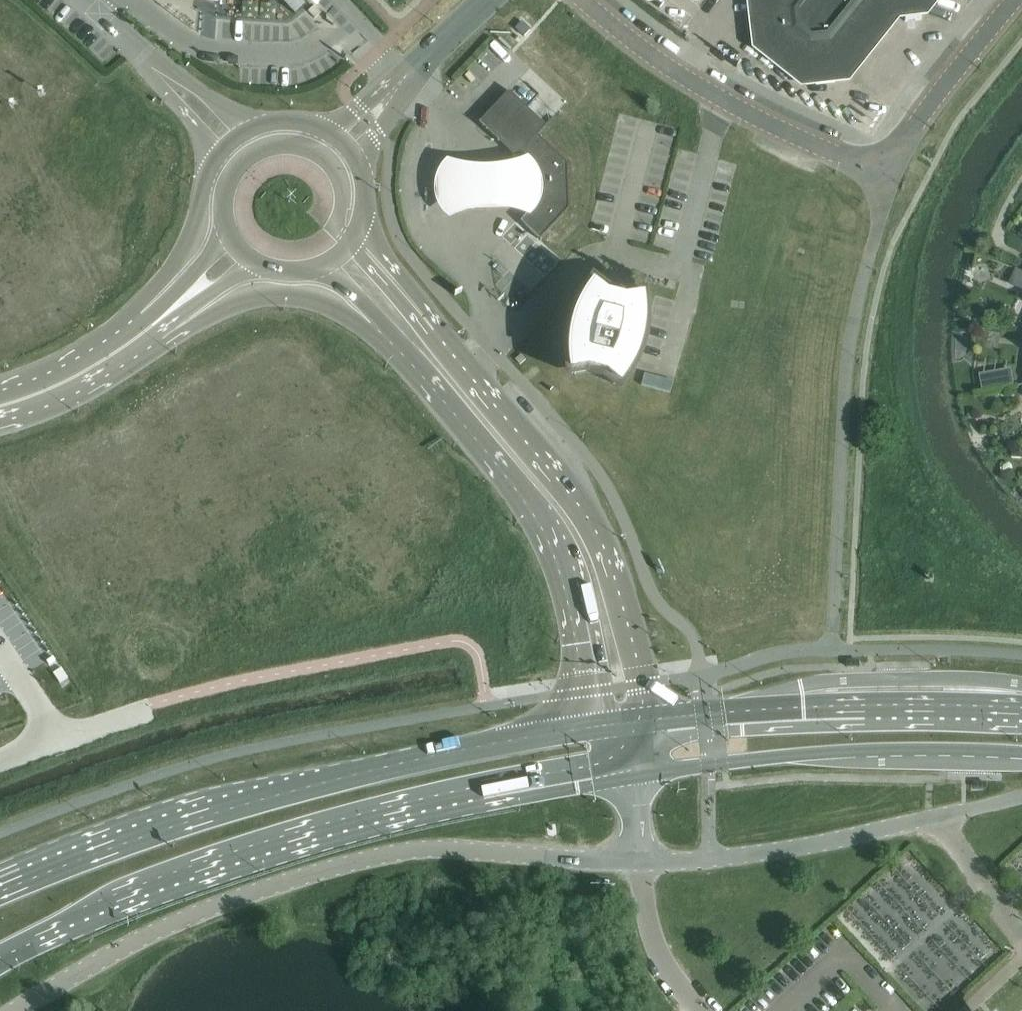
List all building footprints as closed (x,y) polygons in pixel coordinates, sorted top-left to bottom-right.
[(751,2),(756,46),(801,82),(846,77),(896,14),(904,13),(905,18),(915,17),(915,12),(924,10),(932,0),(753,0),(751,2)] [(308,11),(314,18),(321,12),(314,5),(308,11)] [(567,163),(537,135),(546,126),(532,114),(510,93),(510,92),(509,91),(478,123),(501,144),(516,159),(519,156),(528,163),(536,171),(537,202),(520,221),(540,240),(541,239),(541,238),(568,208),(567,163)] [(536,171),(528,163),(515,169),(501,172),(488,174),(479,173),(473,173),(459,171),(452,168),(445,166),(443,166),(442,166),(440,167),(435,176),(431,186),(431,196),(432,206),(437,215),(443,223),(444,224),(445,224),(447,224),(459,220),(473,217),(485,216),(503,218),(520,221),(537,202),(536,171)] [(623,304),(605,299),(595,291),(589,301),(583,311),(579,321),(574,338),(573,356),(574,367),(574,374),(586,372),(604,377),(614,384),(623,371),(629,357),(634,342),(636,328),(636,315),(635,301),(623,304)] [(673,380),(645,373),(642,384),(670,392),(673,380)]
